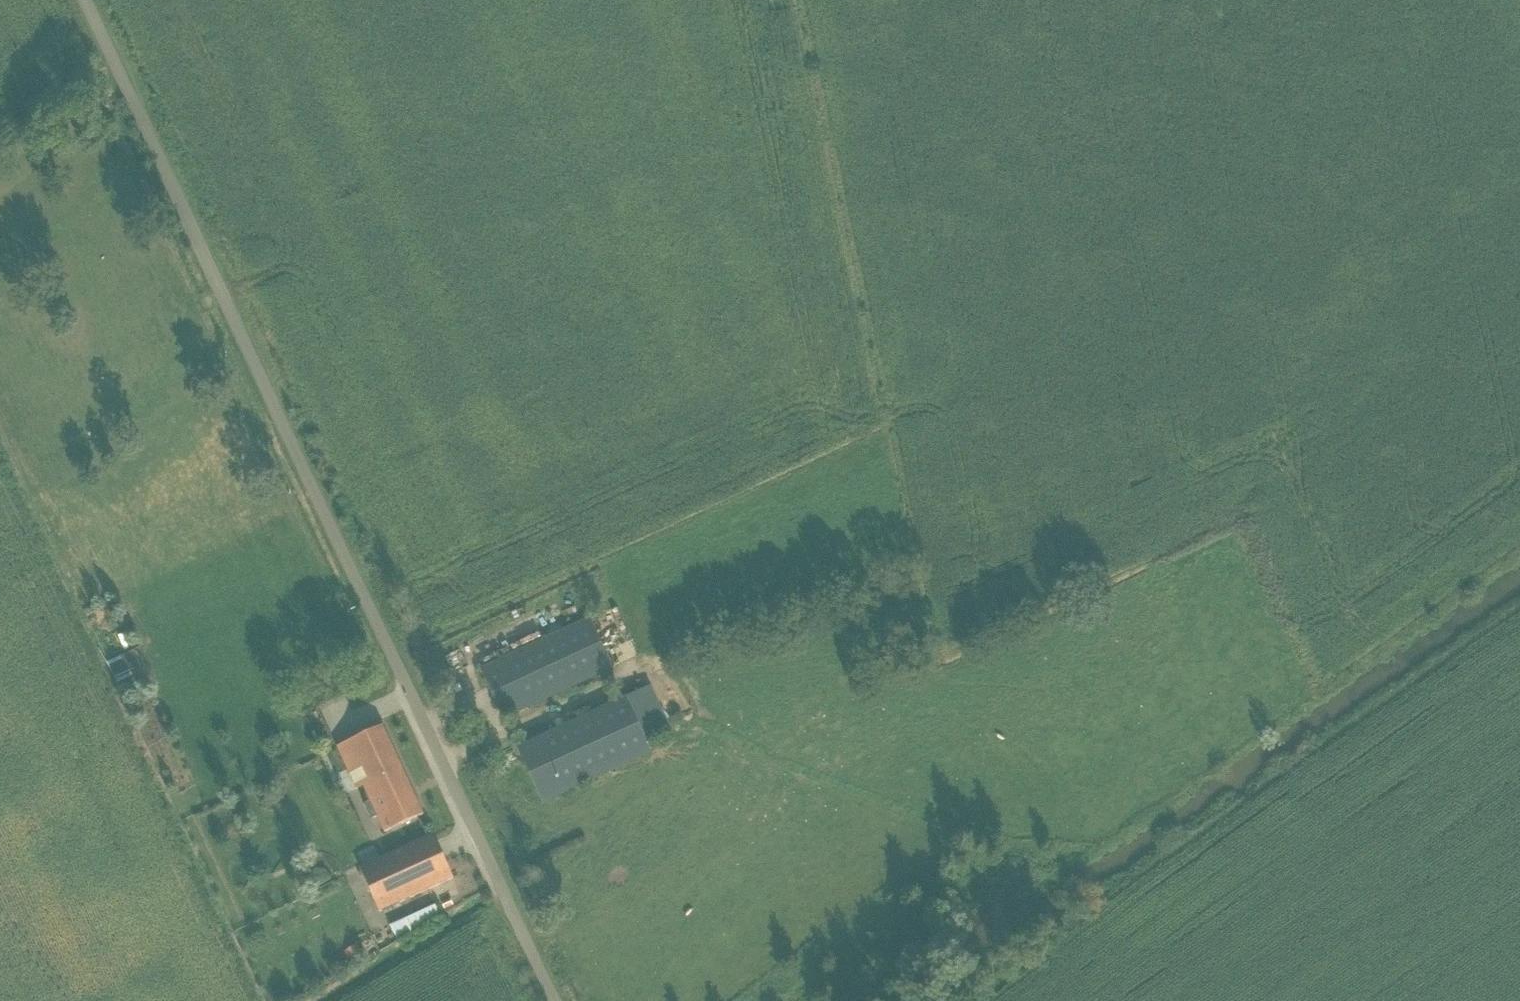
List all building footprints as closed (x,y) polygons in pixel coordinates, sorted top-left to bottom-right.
[(627,639),(532,677),(543,706),(639,668),(627,639)] [(159,646),(130,660),(137,675),(166,662),(159,646)] [(550,763),(669,716),(679,741),(698,734),(677,680),(654,689),(648,675),(634,680),(640,694),(591,713),(587,703),(534,724),(550,763)] [(385,782),(408,830),(452,810),(407,717),(359,739),(381,784),(385,782)] [(669,720),(555,762),(567,794),(681,753),(669,720)] [(391,858),(400,901),(483,885),(474,841),(391,858)] [(412,919),(419,935),(466,915),(460,900),(412,919)]
